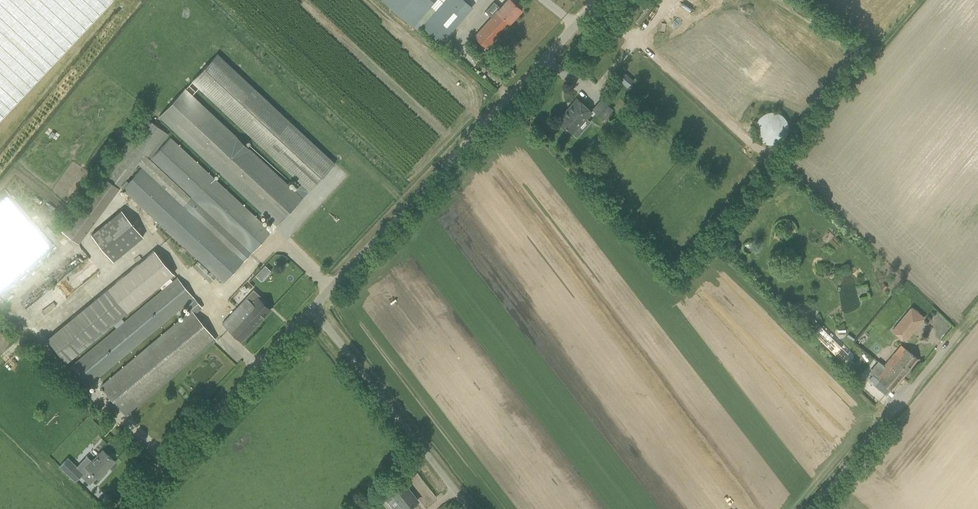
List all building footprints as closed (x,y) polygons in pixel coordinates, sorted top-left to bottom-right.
[(112,0),(0,0),(0,119),(112,0)] [(413,26),(436,0),(382,0),(413,26)] [(413,26),(414,28),(418,31),(419,29),(422,26),(441,42),(472,7),(465,0),(436,0),(430,7),(413,26)] [(514,3),(511,0),(507,0),(500,8),(493,2),(485,11),(492,16),(474,36),(487,48),(522,9),(514,3)] [(217,53),(191,81),(302,184),(295,191),(302,198),(334,163),(325,154),(217,53)] [(625,74),(620,80),(627,86),(632,81),(625,74)] [(158,151),(157,150),(169,134),(145,117),(77,208),(61,230),(79,243),(96,221),(113,197),(120,187),(125,191),(212,271),(211,272),(198,260),(193,265),(206,277),(211,282),(217,276),(224,283),(271,231),(302,198),(295,191),(295,190),(192,94),(186,88),(185,88),(159,115),(273,222),(267,228),(264,225),(256,218),(172,140),(170,138),(158,151)] [(609,90),(604,96),(611,103),(616,96),(609,90)] [(577,99),(558,120),(566,126),(572,132),(577,136),(590,122),(586,118),(591,111),(584,105),(577,99)] [(602,99),(593,109),(604,118),(612,108),(602,99)] [(755,125),(755,128),(756,132),(759,137),(763,141),(768,143),(774,144),(779,142),(784,139),(787,135),(788,129),(788,123),(786,119),(782,115),(779,113),(774,111),(766,112),(760,116),(757,121),(755,125)] [(87,236),(111,263),(141,237),(117,210),(87,236)] [(46,338),(67,362),(174,274),(154,250),(46,338)] [(265,265),(256,275),(261,280),(271,271),(265,265)] [(67,274),(59,281),(66,288),(73,280),(67,274)] [(194,314),(202,308),(177,279),(81,359),(80,359),(71,366),(88,387),(98,379),(133,350),(186,305),(191,311),(101,386),(125,415),(215,339),(194,314)] [(246,298),(223,323),(234,333),(241,340),(271,309),(258,298),(260,295),(254,290),(246,298)] [(912,308),(894,330),(905,340),(924,318),(912,308)] [(805,322),(798,330),(805,336),(812,329),(805,322)] [(876,377),(884,384),(892,390),(918,358),(906,349),(899,357),(895,354),(876,377)] [(81,461),(77,466),(83,472),(82,474),(90,482),(96,476),(98,478),(115,461),(108,454),(102,449),(92,460),(86,466),(81,461)] [(60,465),(76,480),(82,474),(83,472),(68,457),(60,465)] [(397,491),(393,494),(390,490),(384,495),(395,508),(407,508),(417,502),(410,492),(405,485),(397,491)]
